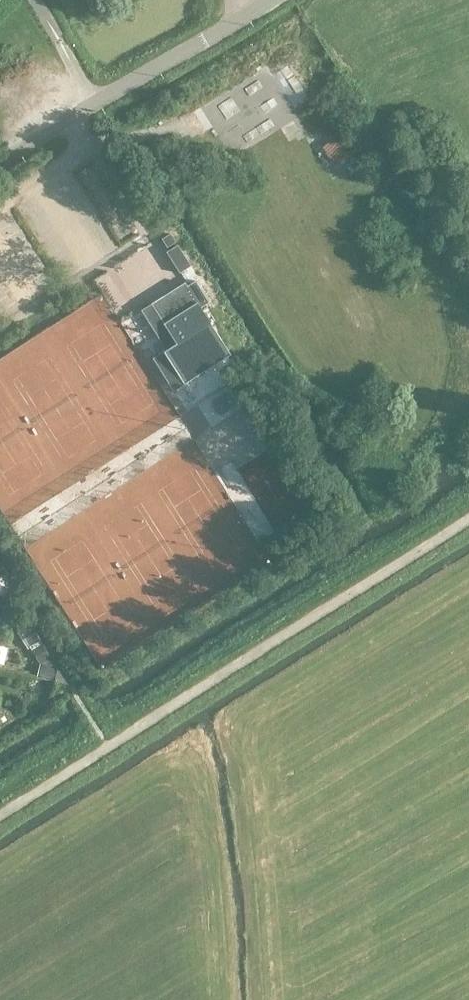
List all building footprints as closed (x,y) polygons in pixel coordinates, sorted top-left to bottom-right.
[(183,384),(220,360),(230,354),(184,282),(150,303),(175,343),(163,351),(183,384)] [(5,665),(8,642),(0,641),(0,665),(5,665)]
